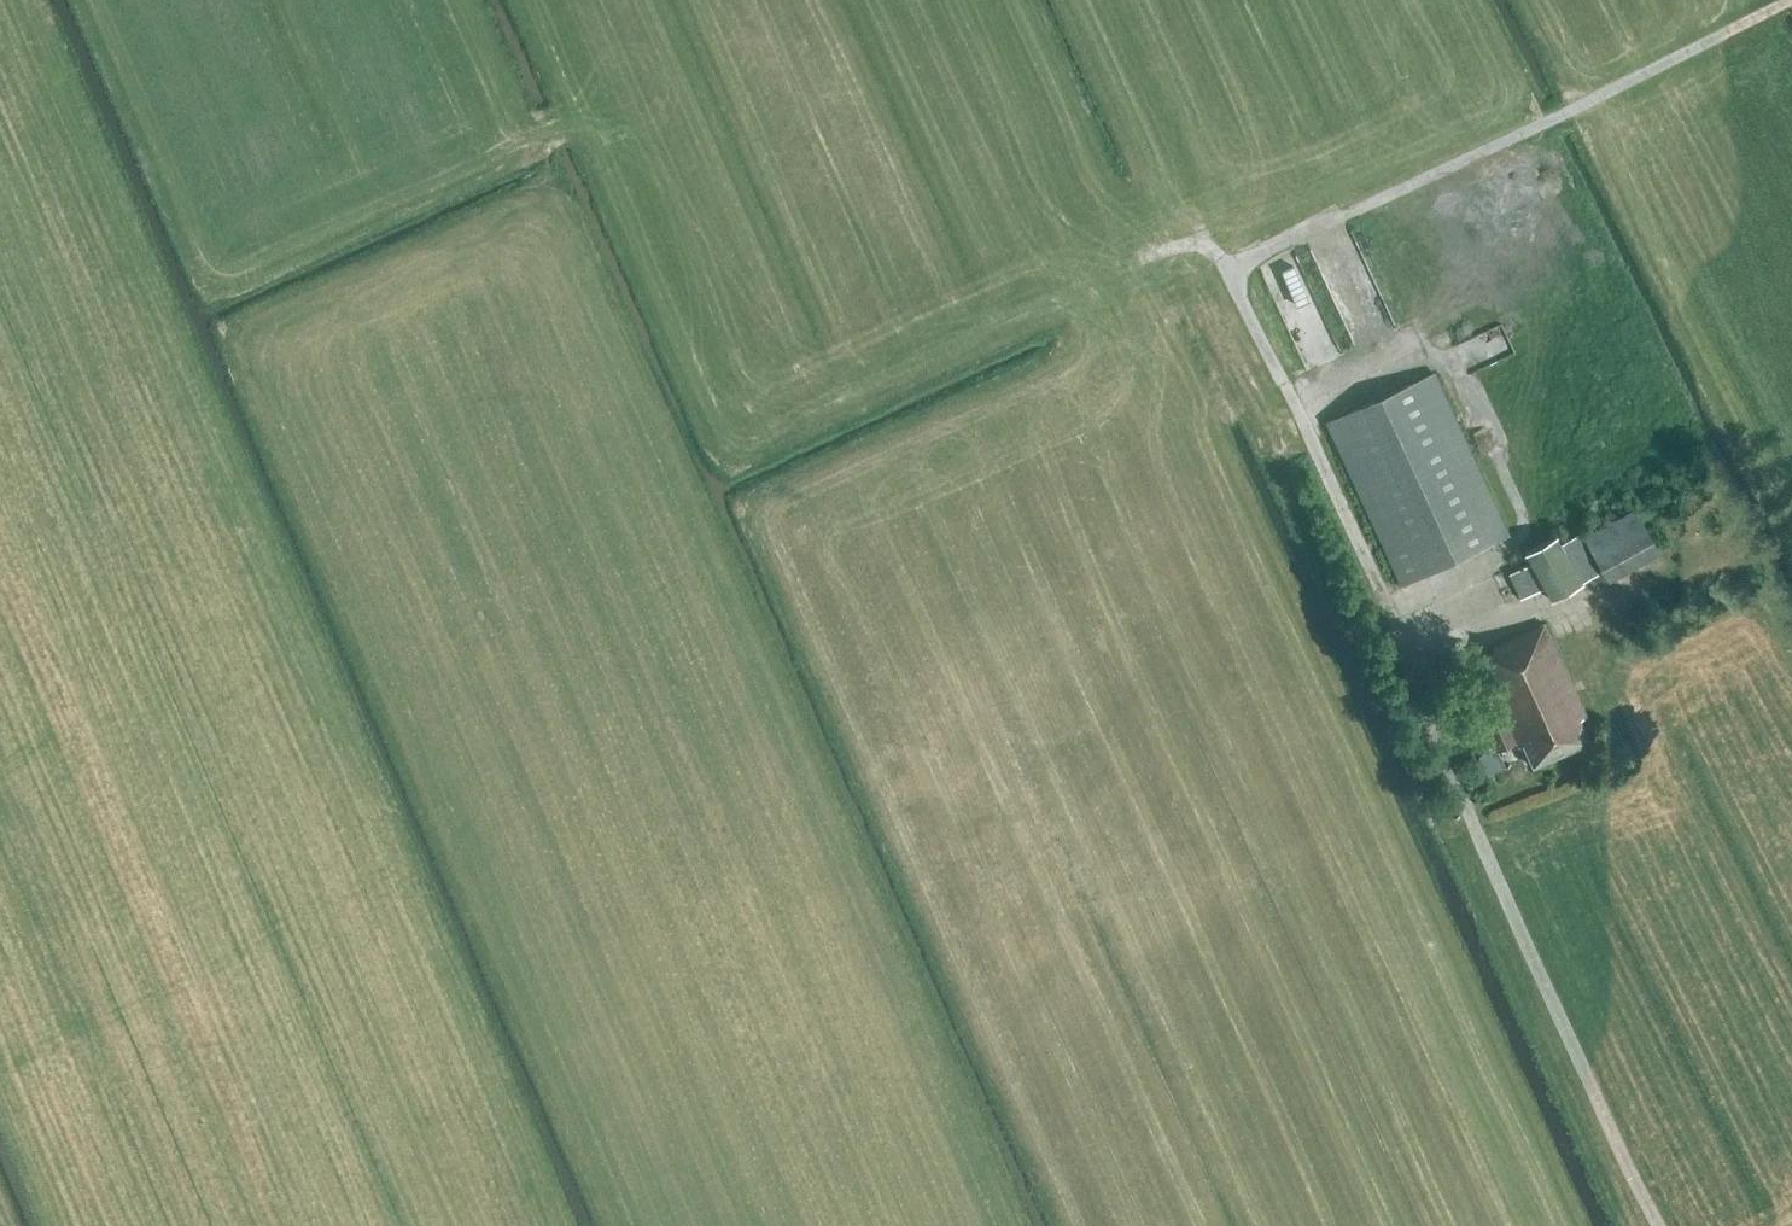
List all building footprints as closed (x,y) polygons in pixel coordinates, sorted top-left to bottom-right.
[(1400,583),(1508,534),(1434,373),(1326,422),(1400,583)] [(1608,581),(1658,551),(1634,507),(1583,536),(1608,581)] [(1550,600),(1572,587),(1598,572),(1574,527),(1524,551),(1530,563),(1508,574),(1521,600),(1544,588),(1550,600)] [(1493,650),(1475,658),(1505,723),(1488,731),(1497,750),(1521,740),(1532,765),(1587,740),(1578,719),(1585,716),(1543,624),(1492,647),(1493,650)]
